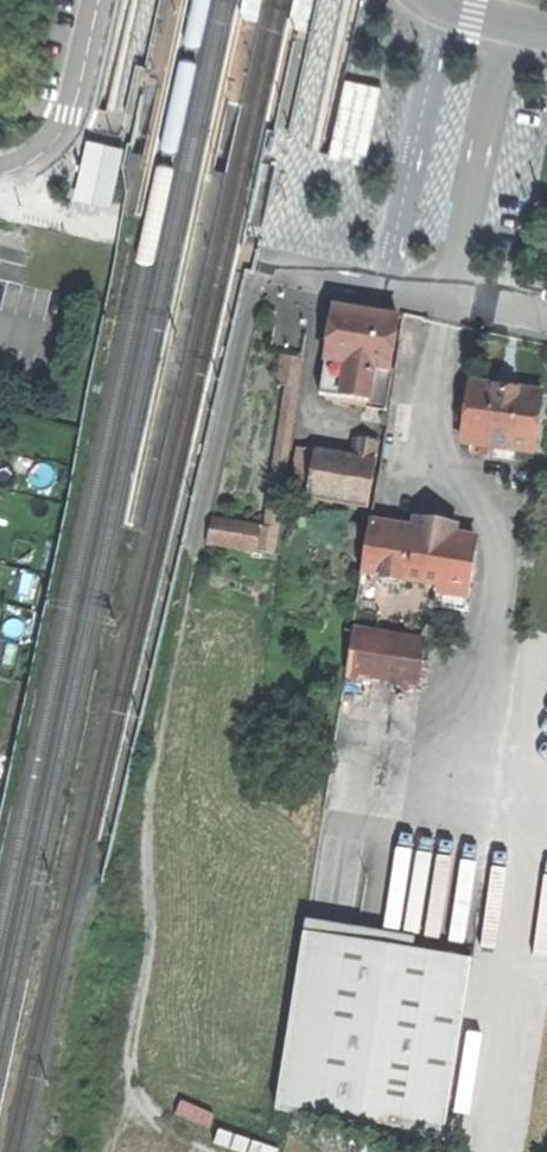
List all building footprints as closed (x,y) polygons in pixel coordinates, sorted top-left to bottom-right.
[(241,16),(258,20),(263,0),(245,0),(241,16)] [(291,14),(302,17),(308,18),(312,0),(295,0),(291,14)] [(345,83),(334,151),(365,155),(378,90),(345,83)] [(73,192),(109,202),(123,148),(86,139),(73,192)] [(364,314),(332,309),(325,362),(391,370),(398,318),(364,314)] [(386,404),(391,370),(325,362),(321,395),(386,404)] [(501,391),(469,387),(461,442),(478,445),(490,446),(532,452),(540,397),(501,391)] [(264,526),(278,528),(297,390),(284,388),(264,526)] [(357,432),(353,463),(373,466),(378,434),(357,432)] [(488,457),(490,446),(478,445),(476,456),(488,457)] [(292,480),(309,483),(312,457),(313,450),(297,447),(292,480)] [(353,463),(312,457),(309,483),(306,499),(339,503),(362,506),(368,507),(373,466),(353,463)] [(358,539),(362,506),(339,503),(334,536),(358,539)] [(205,544),(256,551),(260,526),(209,518),(205,544)] [(411,519),(409,533),(451,539),(452,533),(436,530),(438,523),(411,519)] [(274,554),(278,528),(264,526),(260,526),(256,551),(274,554)] [(409,533),(367,526),(360,573),(377,575),(404,580),(435,584),(468,590),(476,543),(451,539),(409,533)] [(403,585),(404,580),(377,575),(376,580),(382,588),(396,590),(403,585)] [(465,612),(468,590),(435,584),(432,607),(465,612)] [(421,646),(348,636),(342,676),(415,686),(421,646)] [(391,847),(381,922),(415,926),(425,852),(391,847)] [(451,858),(446,939),(462,940),(467,859),(451,858)] [(470,962),(302,936),(275,1112),(443,1137),(470,962)]
